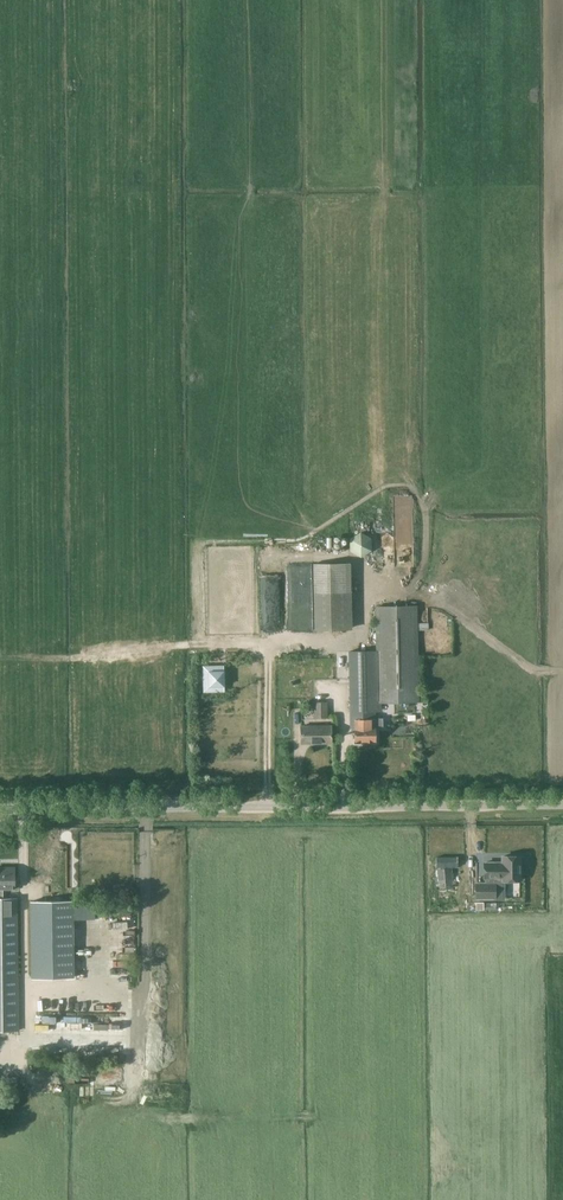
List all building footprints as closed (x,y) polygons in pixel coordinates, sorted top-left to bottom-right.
[(394,568),(414,568),(413,495),(392,496),(394,568)] [(314,564),(314,572),(315,630),(348,629),(347,563),(314,564)] [(383,719),(375,719),(375,702),(418,702),(416,606),(375,607),(376,650),(349,650),(350,723),(354,723),(354,743),(376,742),(376,727),(383,727),(383,719)] [(221,671),(207,671),(206,687),(221,688),(221,671)] [(315,718),(328,717),(327,702),(314,703),(315,718)] [(302,743),(330,742),(331,742),(331,725),(301,726),(302,743)] [(453,888),(452,867),(458,867),(458,839),(444,839),(444,856),(437,856),(438,888),(453,888)] [(502,862),(485,862),(485,878),(486,878),(486,883),(476,883),(476,898),(494,898),(494,880),(520,880),(520,856),(502,856),(502,862)] [(18,1031),(18,898),(3,898),(3,889),(15,889),(14,867),(3,867),(3,870),(0,870),(0,1031),(18,1031)] [(74,978),(74,949),(74,902),(31,902),(31,978),(74,978)]
